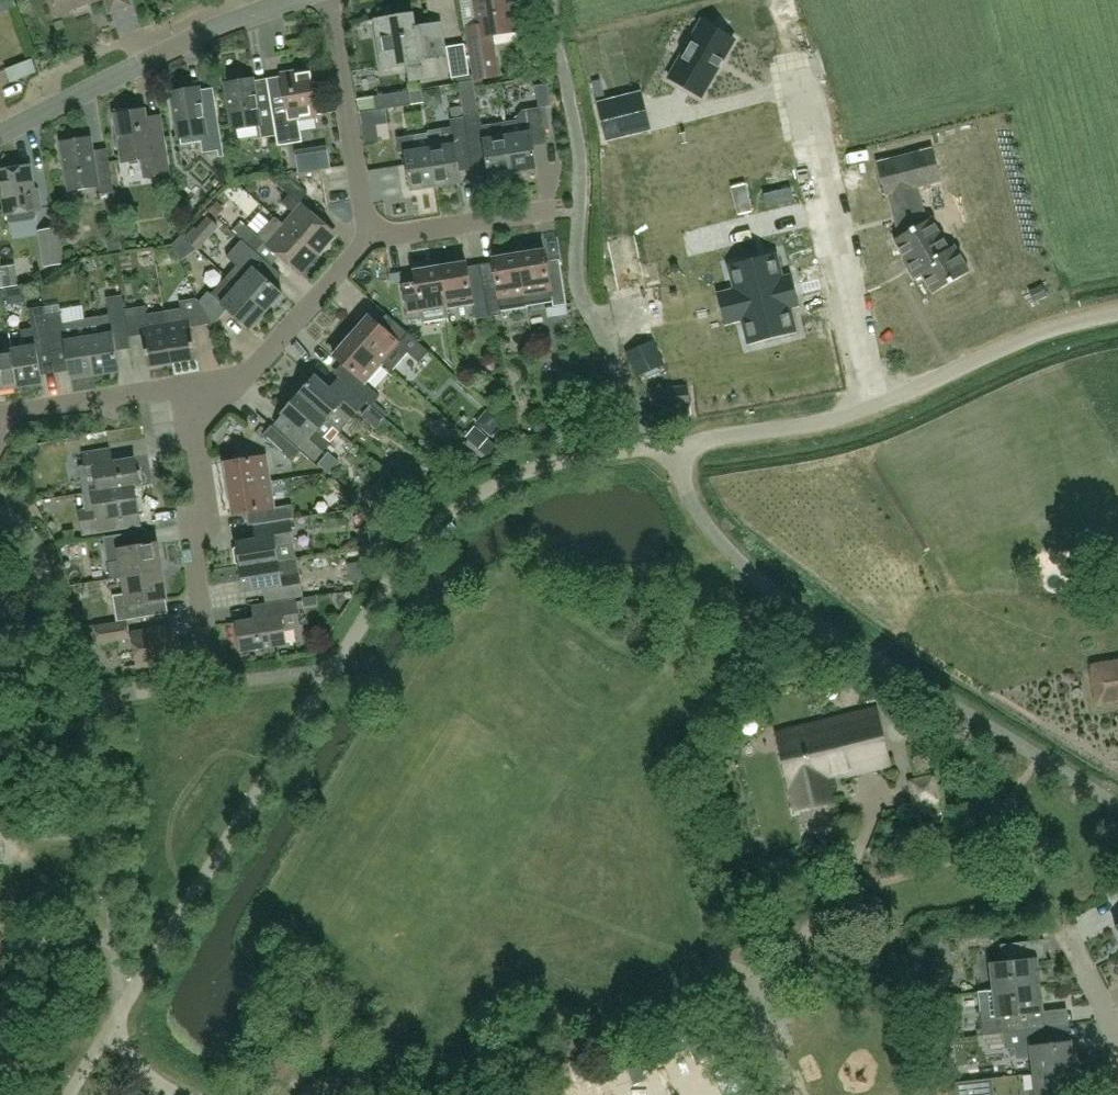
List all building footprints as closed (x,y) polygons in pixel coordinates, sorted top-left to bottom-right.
[(16,7),(14,0),(0,0),(0,12),(16,7)] [(57,12),(91,0),(53,0),(57,12)] [(129,3),(127,0),(105,0),(108,11),(129,3)] [(518,32),(513,0),(476,0),(480,25),(468,27),(476,79),(497,76),(491,36),(518,32)] [(411,81),(439,76),(436,58),(447,56),(442,22),(415,26),(413,14),(376,20),(384,69),(409,65),(411,81)] [(735,39),(702,21),(669,78),(702,96),(735,39)] [(452,77),(470,74),(465,44),(447,47),(452,77)] [(299,119),(318,116),(310,70),(282,74),(288,112),(274,114),(278,145),(303,141),(299,119)] [(262,137),(277,135),(271,99),(258,101),(254,79),(226,83),(233,129),(260,124),(262,137)] [(180,138),(181,137),(182,145),(202,141),(204,153),(218,151),(219,156),(224,156),(216,108),(203,110),(200,88),(172,92),(180,138)] [(410,91),(412,104),(422,103),(419,89),(410,91)] [(412,104),(410,91),(375,96),(377,110),(412,104)] [(641,93),(599,104),(608,139),(650,128),(641,93)] [(518,120),(505,122),(514,175),(538,171),(533,140),(546,138),(541,108),(523,110),(518,116),(518,120)] [(144,176),(168,173),(164,142),(152,144),(147,109),(115,114),(122,162),(142,160),(144,176)] [(465,117),(470,150),(485,148),(490,178),(514,175),(505,122),(504,122),(481,126),(479,112),(465,114),(465,117)] [(430,133),(438,187),(462,183),(458,155),(470,153),(470,150),(465,117),(450,119),(452,127),(429,131),(430,133)] [(438,187),(430,133),(398,138),(400,153),(406,152),(412,191),(438,187)] [(100,194),(115,192),(110,158),(95,160),(91,137),(62,142),(69,189),(98,184),(100,194)] [(931,148),(879,162),(887,195),(898,192),(900,198),(893,200),(902,235),(914,228),(926,221),(917,187),(940,181),(931,148)] [(0,171),(0,174),(5,213),(6,213),(8,224),(36,220),(34,209),(39,209),(36,189),(33,190),(29,167),(0,171)] [(283,203),(295,214),(285,225),(317,253),(334,232),(299,202),(308,192),(290,175),(280,186),(290,195),(283,203)] [(745,184),(732,187),(738,212),(751,209),(745,184)] [(317,253),(285,225),(276,218),(259,238),(245,225),(236,234),(242,239),(256,252),(264,243),(299,273),(317,253)] [(902,235),(894,239),(906,259),(904,260),(915,278),(922,274),(933,293),(970,271),(955,245),(949,248),(931,218),(926,221),(914,228),(902,235)] [(43,266),(59,264),(54,229),(39,231),(43,266)] [(237,265),(228,276),(237,285),(268,311),(284,293),(273,284),(260,273),(269,263),(256,252),(242,239),(227,256),(237,265)] [(518,253),(527,306),(553,302),(553,306),(566,304),(560,265),(548,267),(545,249),(518,253)] [(488,317),(502,314),(502,310),(527,306),(518,253),(492,257),(495,276),(482,278),(488,317)] [(776,254),(729,266),(729,267),(730,267),(735,290),(743,319),(749,342),(748,342),(749,343),(796,331),(796,330),(795,330),(790,307),(795,305),(788,276),(782,278),(776,255),(776,254)] [(417,288),(405,290),(405,294),(409,320),(422,318),(422,321),(449,317),(448,308),(441,265),(437,266),(436,261),(419,264),(419,268),(414,269),(417,288)] [(441,265),(448,308),(474,304),(476,318),(488,317),(482,278),(470,279),(467,261),(441,265)] [(2,268),(3,272),(5,287),(18,285),(15,266),(2,268)] [(209,292),(199,301),(213,324),(221,318),(229,309),(252,329),(268,311),(237,285),(228,276),(212,294),(209,292)] [(85,319),(86,321),(87,321),(95,375),(118,371),(112,333),(128,331),(125,310),(125,311),(123,296),(107,298),(110,316),(85,319)] [(213,324),(199,301),(198,299),(180,302),(181,309),(164,311),(172,364),(197,360),(192,327),(213,324)] [(52,354),(52,351),(46,317),(44,306),(29,309),(34,341),(22,343),(23,347),(12,349),(18,388),(41,384),(37,356),(52,354)] [(129,337),(130,337),(144,335),(149,368),(172,364),(164,311),(147,314),(146,307),(125,310),(128,331),(129,337)] [(429,351),(420,343),(390,316),(382,326),(368,314),(350,335),(382,363),(390,370),(407,351),(419,362),(429,351)] [(87,321),(86,321),(62,325),(61,315),(46,317),(52,351),(66,349),(71,379),(95,375),(87,321)] [(382,363),(350,335),(333,354),(346,366),(337,376),(370,406),(380,395),(366,382),(382,363)] [(536,340),(536,359),(556,359),(556,340),(536,340)] [(12,349),(0,351),(0,391),(18,388),(12,349)] [(298,393),(339,430),(349,420),(365,402),(340,380),(331,390),(314,375),(298,393)] [(664,417),(691,415),(689,386),(651,390),(653,408),(664,407),(664,417)] [(314,459),(339,430),(298,393),(281,413),(286,416),(277,426),(314,459)] [(291,460),(300,450),(271,425),(262,434),(291,460)] [(97,492),(133,487),(139,485),(134,458),(112,462),(110,450),(83,455),(87,476),(94,474),(97,492)] [(229,488),(270,482),(266,456),(224,463),(229,488)] [(270,482),(229,488),(233,515),(250,512),(251,524),(293,517),(292,505),(274,508),(270,482)] [(133,487),(97,492),(97,493),(91,494),(95,511),(79,514),(83,536),(140,526),(133,487)] [(241,566),(242,567),(295,558),(296,558),(289,521),(261,526),(263,538),(237,543),(238,546),(234,550),(236,564),(241,566)] [(135,533),(103,539),(108,564),(110,580),(123,578),(161,572),(156,543),(137,547),(135,533)] [(302,595),(295,558),(242,567),(246,591),(271,587),(273,600),(302,595)] [(161,572),(123,578),(126,595),(112,598),(117,623),(148,617),(145,604),(166,600),(161,572)] [(253,607),(255,620),(236,623),(241,651),(286,644),(284,630),(299,628),(294,600),(253,607)] [(128,638),(126,621),(117,623),(95,626),(98,643),(128,638)] [(137,666),(176,660),(171,630),(132,637),(137,666)] [(1112,699),(1117,698),(1117,658),(1106,660),(1112,699)] [(828,780),(891,764),(877,708),(777,733),(796,809),(833,800),(828,780)] [(1044,937),(1000,942),(1002,958),(989,960),(992,987),(1041,981),(1038,955),(1046,954),(1044,937)] [(1044,1008),(1045,1008),(1041,981),(992,987),(979,989),(984,1033),(1003,1031),(1003,1029),(1037,1025),(1046,1023),(1044,1008)] [(1033,1057),(1034,1071),(1075,1067),(1071,1035),(1038,1039),(1037,1025),(1003,1029),(1003,1031),(1005,1047),(1015,1046),(1017,1059),(1033,1057)] [(1075,1067),(1034,1071),(1037,1094),(1078,1094),(1075,1067)] [(979,1078),(966,1080),(969,1094),(982,1094),(979,1078)] [(964,1081),(950,1083),(951,1094),(966,1094),(964,1081)]
